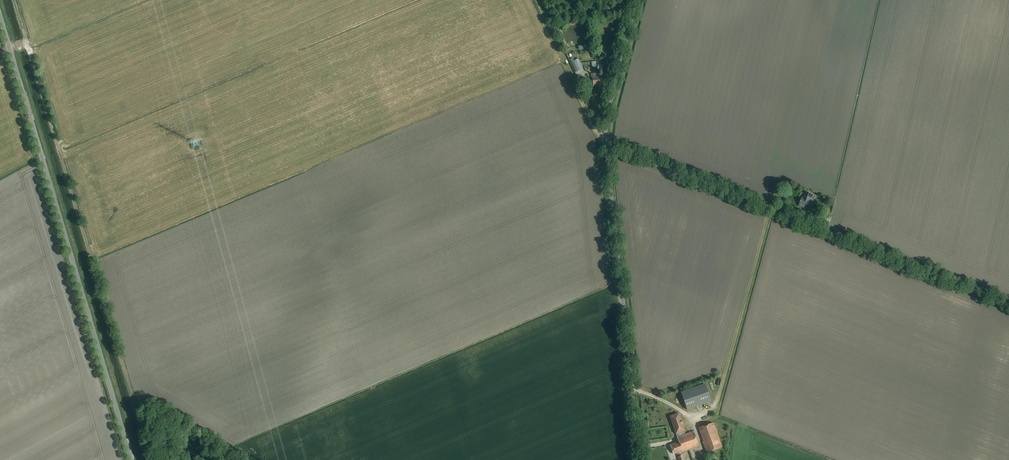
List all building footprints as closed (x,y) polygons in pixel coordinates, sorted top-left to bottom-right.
[(573,61),(578,71),(583,69),(579,59),(573,61)] [(600,86),(599,77),(596,77),(595,73),(591,74),(591,78),(593,78),(593,86),(597,85),(597,86),(600,86)] [(800,205),(809,209),(812,200),(810,200),(810,198),(811,198),(813,194),(806,192),(805,196),(806,196),(805,198),(803,197),(800,205)] [(813,219),(828,225),(830,219),(816,213),(813,219)] [(680,392),(687,410),(711,401),(705,383),(680,392)] [(670,445),(674,454),(677,453),(679,459),(684,459),(683,455),(681,456),(680,453),(682,452),(699,447),(694,431),(686,434),(685,431),(679,413),(670,416),(677,438),(678,438),(679,442),(670,445)] [(703,442),(702,442),(706,453),(722,447),(714,423),(698,428),(703,442)]
